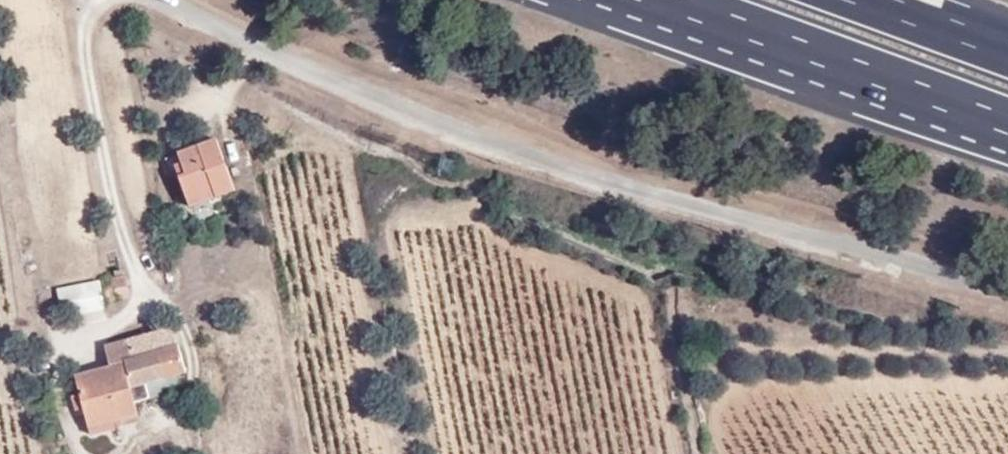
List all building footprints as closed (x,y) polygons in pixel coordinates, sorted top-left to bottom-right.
[(239,190),(221,139),(181,153),(188,172),(184,174),(196,207),(239,190)] [(135,295),(131,277),(102,282),(105,301),(135,295)] [(81,285),(85,313),(105,309),(105,301),(102,282),(81,285)] [(76,286),(80,315),(85,313),(81,285),(76,286)] [(72,303),(73,315),(80,315),(76,286),(61,288),(63,304),(72,303)] [(76,378),(84,404),(104,426),(141,417),(139,404),(182,393),(179,376),(189,374),(177,329),(107,347),(112,369),(76,378)] [(90,430),(104,426),(84,404),(90,430)]
